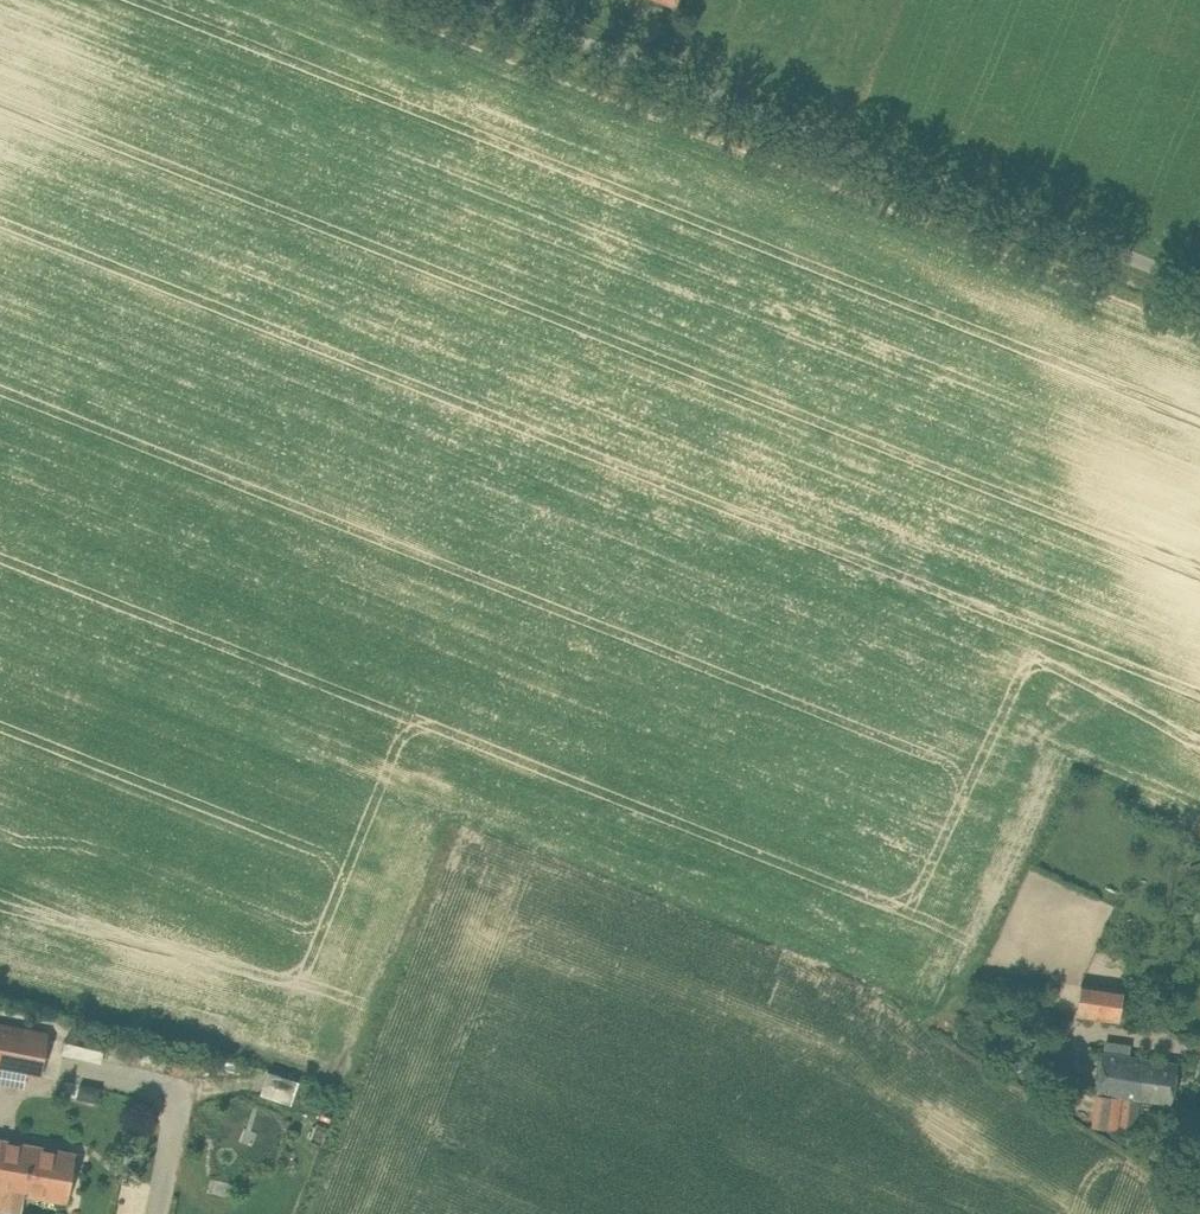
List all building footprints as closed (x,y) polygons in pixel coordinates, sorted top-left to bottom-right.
[(1119,1020),(1123,988),(1081,982),(1076,1013),(1119,1020)] [(40,1075),(49,1032),(0,1023),(0,1067),(40,1075)] [(1092,1124),(1114,1127),(1134,1130),(1138,1098),(1171,1103),(1177,1063),(1102,1052),(1096,1094),(1092,1124)] [(99,1102),(102,1087),(81,1082),(80,1090),(83,1098),(89,1099),(99,1102)] [(66,1201),(75,1153),(0,1139),(0,1189),(66,1201)]
